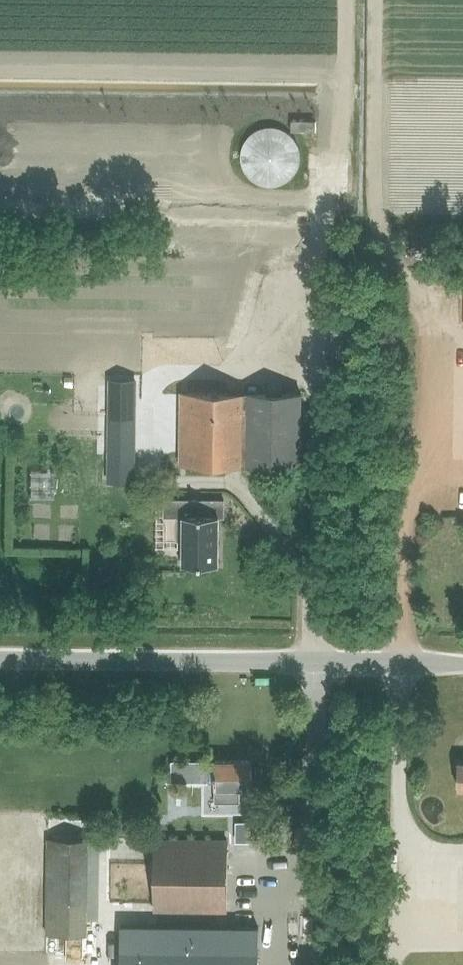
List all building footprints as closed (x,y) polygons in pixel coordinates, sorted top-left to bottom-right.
[(137,392),(137,376),(114,376),(113,392),(112,392),(111,456),(136,457),(137,392)] [(251,465),(252,394),(181,393),(180,465),(251,465)] [(252,393),(252,394),(251,465),(251,467),(301,467),(302,393),(252,393)] [(223,516),(223,500),(164,500),(164,516),(177,516),(177,519),(177,539),(183,540),(182,564),(218,564),(218,516),(223,516)] [(215,761),(202,761),(202,780),(214,780),(214,802),(239,802),(240,787),(251,787),(251,761),(215,760),(215,761)] [(87,939),(88,839),(47,838),(45,938),(87,939)] [(226,911),(227,840),(155,839),(155,910),(226,911)] [(121,964),(258,964),(258,928),(121,927),(121,964)]
